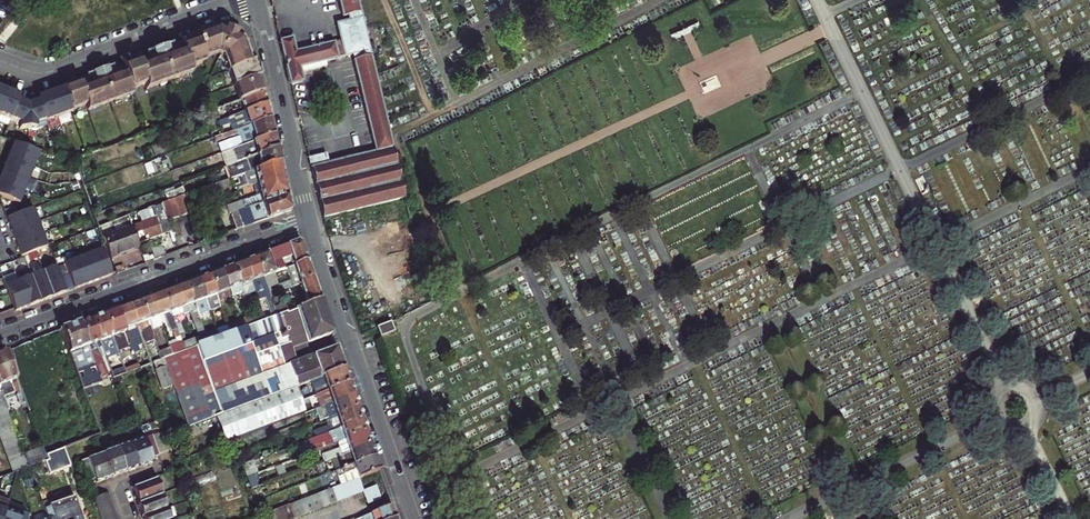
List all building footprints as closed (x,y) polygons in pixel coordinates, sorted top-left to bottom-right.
[(375,150),(326,162),(324,154),(306,158),(322,221),(401,201),(354,0),(337,0),(340,14),(344,13),(345,18),(333,21),(338,43),(294,54),(290,39),(278,42),(288,84),(301,81),(299,74),(324,68),(323,63),(355,55),(357,61),(353,62),(375,150)] [(221,36),(225,27),(220,24),(218,30),(216,34),(221,36)] [(83,108),(85,113),(129,96),(127,91),(143,85),(145,90),(188,74),(186,69),(202,63),(201,59),(216,53),(221,56),(240,103),(242,102),(264,94),(261,88),(259,82),(260,82),(255,67),(248,50),(245,42),(239,39),(237,43),(233,41),(237,31),(225,27),(221,36),(216,34),(218,30),(213,28),(209,27),(190,34),(191,38),(176,44),(177,45),(178,48),(169,51),(171,57),(165,59),(160,45),(145,51),(147,55),(149,61),(144,63),(146,66),(141,68),(139,63),(130,66),(129,62),(118,66),(119,70),(114,72),(111,73),(108,65),(87,73),(89,78),(91,84),(89,85),(90,88),(86,90),(83,83),(78,85),(63,91),(42,99),(34,102),(35,106),(31,107),(22,108),(17,106),(12,104),(14,99),(11,98),(3,95),(0,94),(0,121),(14,126),(13,131),(31,133),(32,128),(83,108)] [(237,43),(239,39),(241,33),(237,31),(233,41),(237,43)] [(178,48),(177,45),(174,45),(169,47),(167,43),(160,45),(165,59),(171,57),(169,51),(178,48)] [(132,61),(129,62),(130,66),(139,63),(141,68),(146,66),(144,63),(149,61),(147,55),(132,61)] [(82,80),(83,83),(86,90),(90,88),(89,85),(91,84),(89,78),(86,79),(82,80)] [(264,94),(242,102),(244,113),(267,105),(266,100),(264,94)] [(226,136),(270,120),(269,115),(267,105),(244,113),(212,125),(215,131),(223,128),(226,136)] [(273,132),(270,120),(226,136),(213,141),(215,148),(217,147),(221,156),(274,136),(273,132)] [(274,136),(221,156),(225,169),(278,150),(277,146),(274,136)] [(33,157),(6,146),(5,150),(0,162),(0,201),(13,207),(33,157)] [(278,150),(225,169),(222,170),(227,183),(231,181),(262,170),(281,163),(280,159),(278,150)] [(283,171),(281,163),(262,170),(231,181),(234,193),(258,185),(284,175),(283,171)] [(285,180),(284,175),(258,185),(260,194),(286,184),(285,180)] [(186,198),(191,210),(235,194),(234,193),(231,181),(227,183),(186,198)] [(286,184),(260,194),(237,202),(229,204),(232,216),(240,214),(289,196),(288,192),(286,184)] [(291,206),(289,196),(240,214),(241,216),(244,229),(292,211),(291,206)] [(174,202),(180,220),(187,218),(193,215),(191,210),(186,198),(174,202)] [(174,202),(162,206),(168,224),(176,222),(180,220),(174,202)] [(20,252),(23,259),(49,250),(32,203),(6,213),(8,219),(15,238),(20,252)] [(142,225),(134,228),(140,245),(154,240),(172,233),(168,224),(162,206),(138,215),(142,225)] [(244,229),(241,216),(233,218),(237,232),(244,229)] [(140,252),(131,229),(103,239),(112,262),(127,257),(140,252)] [(179,253),(173,238),(161,242),(167,258),(179,253)] [(273,274),(282,271),(293,267),(306,262),(303,255),(300,245),(296,242),(265,253),(273,274)] [(102,282),(113,278),(102,250),(6,286),(16,314),(29,309),(44,303),(55,299),(65,295),(76,291),(87,287),(102,282)] [(262,255),(254,258),(265,288),(266,289),(277,285),(276,281),(273,274),(265,253),(262,255)] [(265,288),(254,258),(251,259),(242,262),(254,292),(265,288)] [(254,292),(242,262),(238,264),(231,267),(241,293),(243,296),(254,292)] [(291,286),(312,278),(310,274),(306,262),(293,267),(295,271),(287,274),(291,286)] [(228,268),(220,271),(230,298),(241,293),(231,267),(228,268)] [(230,298),(220,271),(216,273),(209,275),(219,302),(227,298),(229,304),(232,303),(230,298)] [(284,278),(282,271),(273,274),(276,281),(284,278)] [(205,277),(196,280),(209,312),(221,307),(219,302),(209,275),(205,277)] [(296,311),(320,302),(316,292),(312,278),(291,286),(292,288),(294,294),(296,293),(299,300),(285,305),(288,314),(296,311)] [(209,312),(196,280),(193,281),(185,284),(197,316),(209,312)] [(181,286),(173,289),(183,314),(184,316),(190,314),(199,338),(193,340),(193,341),(196,348),(208,344),(197,316),(185,284),(181,286)] [(183,314),(173,289),(169,291),(162,293),(184,353),(196,348),(193,341),(187,344),(180,325),(178,325),(175,317),(183,314)] [(184,353),(162,293),(158,295),(151,298),(158,318),(165,315),(172,334),(174,333),(178,344),(169,347),(170,350),(173,357),(184,353)] [(158,318),(151,298),(146,299),(139,302),(150,331),(162,326),(158,318)] [(150,331),(139,302),(135,303),(128,306),(137,331),(141,330),(145,341),(153,338),(152,338),(150,331)] [(306,343),(331,335),(328,327),(320,302),(296,311),(306,343)] [(265,322),(277,318),(272,305),(260,310),(265,322)] [(137,331),(128,306),(125,307),(115,311),(124,334),(132,356),(139,353),(137,348),(143,346),(137,331)] [(265,322),(260,310),(249,313),(250,315),(254,327),(265,322)] [(124,334),(115,311),(111,313),(102,316),(116,353),(127,349),(121,335),(124,334)] [(242,331),(208,344),(196,348),(184,353),(173,357),(163,361),(173,388),(188,428),(215,418),(293,389),(310,382),(322,378),(343,370),(336,348),(295,364),(290,350),(306,343),(296,311),(288,314),(277,318),(265,322),(254,327),(242,331)] [(254,327),(250,315),(238,320),(242,331),(254,327)] [(116,353),(102,316),(98,317),(90,321),(105,360),(117,356),(116,353)] [(105,360),(90,321),(86,322),(78,325),(99,380),(108,377),(107,374),(110,373),(107,367),(105,360)] [(374,327),(376,333),(390,327),(387,321),(374,327)] [(99,380),(78,325),(72,327),(60,332),(82,391),(101,384),(99,380)] [(156,336),(152,338),(153,338),(161,361),(163,361),(173,357),(170,350),(163,352),(156,336)] [(2,401),(6,412),(10,411),(7,403),(13,401),(10,393),(19,390),(5,353),(0,355),(0,395),(2,401)] [(163,361),(161,361),(152,365),(162,392),(173,388),(163,361)] [(120,362),(107,367),(110,373),(112,380),(125,375),(120,362)] [(343,370),(322,378),(327,392),(348,384),(346,377),(343,370)] [(327,392),(322,378),(310,382),(317,402),(314,403),(316,411),(324,408),(325,408),(320,395),(327,392)] [(325,408),(332,405),(353,397),(351,392),(348,384),(327,392),(320,395),(325,408)] [(293,389),(215,418),(225,445),(303,416),(293,389)] [(332,405),(337,417),(357,409),(355,405),(353,397),(332,405)] [(12,475),(28,469),(6,412),(2,401),(0,402),(0,443),(12,475)] [(325,408),(324,408),(328,420),(337,417),(332,405),(325,408)] [(357,409),(337,417),(341,429),(361,422),(359,417),(357,409)] [(320,423),(322,422),(320,417),(312,420),(314,426),(320,423)] [(341,429),(337,417),(328,420),(322,422),(320,423),(323,430),(331,427),(333,433),(341,429)] [(335,438),(336,444),(365,433),(364,429),(361,422),(341,429),(333,433),(335,438)] [(312,434),(309,427),(299,431),(302,438),(312,434)] [(333,433),(316,439),(318,444),(335,438),(333,433)] [(365,433),(336,444),(338,449),(320,456),(323,463),(334,459),(341,457),(370,446),(368,442),(365,433)] [(147,466),(157,462),(156,458),(162,455),(155,436),(83,460),(91,481),(98,479),(99,483),(104,481),(117,477),(131,471),(147,466)] [(341,457),(346,469),(374,458),(372,454),(370,446),(341,457)] [(341,457),(334,459),(338,472),(346,469),(341,457)] [(374,458),(346,469),(338,472),(327,476),(329,483),(344,477),(346,485),(359,480),(379,472),(378,469),(374,458)] [(143,504),(140,505),(142,511),(145,518),(172,518),(164,497),(167,496),(161,479),(137,488),(140,497),(143,504)] [(364,493),(359,480),(346,485),(335,489),(330,491),(326,492),(331,505),(364,493)] [(32,481),(23,484),(26,493),(35,489),(32,481)] [(376,488),(364,493),(369,505),(380,500),(378,495),(376,488)] [(295,504),(287,507),(280,510),(271,513),(261,517),(262,518),(294,518),(300,517),(307,514),(316,511),(324,508),(331,505),(326,492),(319,495),(311,498),(303,501),(295,504)] [(107,495),(93,500),(96,508),(110,503),(107,495)] [(43,511),(46,518),(78,518),(71,501),(43,511)] [(110,503),(96,508),(99,515),(112,510),(110,503)] [(23,514),(0,505),(0,518),(21,518),(23,514)] [(390,506),(368,514),(369,515),(359,518),(395,518),(394,516),(390,506)] [(99,515),(100,518),(111,518),(115,518),(112,510),(99,515)]
